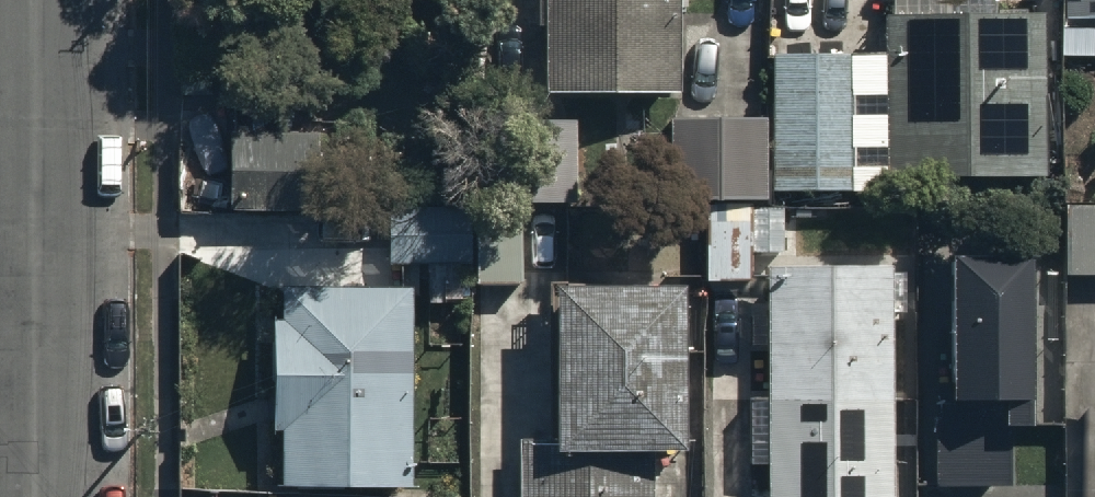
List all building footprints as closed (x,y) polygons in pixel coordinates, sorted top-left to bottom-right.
[(546,90),(614,101),(679,89),(679,0),(546,0),(546,90)] [(1046,25),(877,29),(881,191),(1050,187),(1046,25)] [(849,58),(779,59),(781,191),(851,190),(849,58)] [(674,121),(674,202),(767,202),(767,120),(674,121)] [(322,133),(230,135),(232,211),(323,210),(322,133)] [(466,208),(390,208),(390,266),(430,266),(430,305),(466,304),(466,208)] [(708,208),(709,276),(750,276),(750,242),(781,242),(781,208),(708,208)] [(1073,279),(1094,278),(1094,208),(1072,209),(1073,279)] [(1031,265),(957,265),(957,380),(940,381),(940,481),(1016,481),(1016,434),(1031,434),(1031,265)] [(886,268),(764,268),(765,496),(887,496),(886,268)] [(301,296),(281,296),(283,490),(410,488),(407,294),(301,296)] [(553,295),(554,436),(519,436),(520,496),(654,496),(653,460),(684,459),(682,294),(553,295)]
